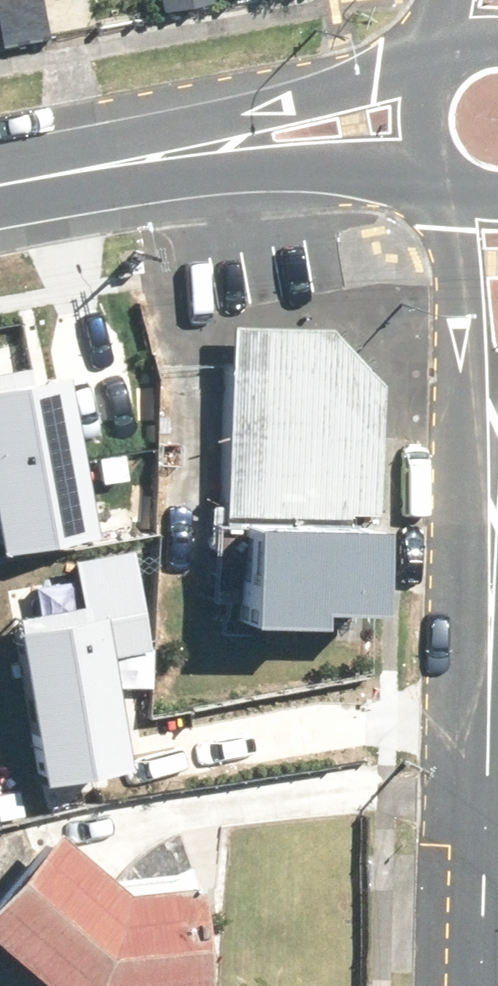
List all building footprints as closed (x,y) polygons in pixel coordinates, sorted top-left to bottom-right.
[(215,322),(216,515),(362,515),(366,381),(307,319),(215,322)] [(84,521),(55,365),(0,375),(0,536),(84,521)] [(369,523),(235,517),(231,608),(365,614),(369,523)] [(6,619),(31,779),(127,764),(108,641),(138,636),(123,538),(70,547),(80,608),(6,619)] [(114,893),(35,828),(0,871),(0,959),(33,985),(196,985),(184,885),(114,893)]
